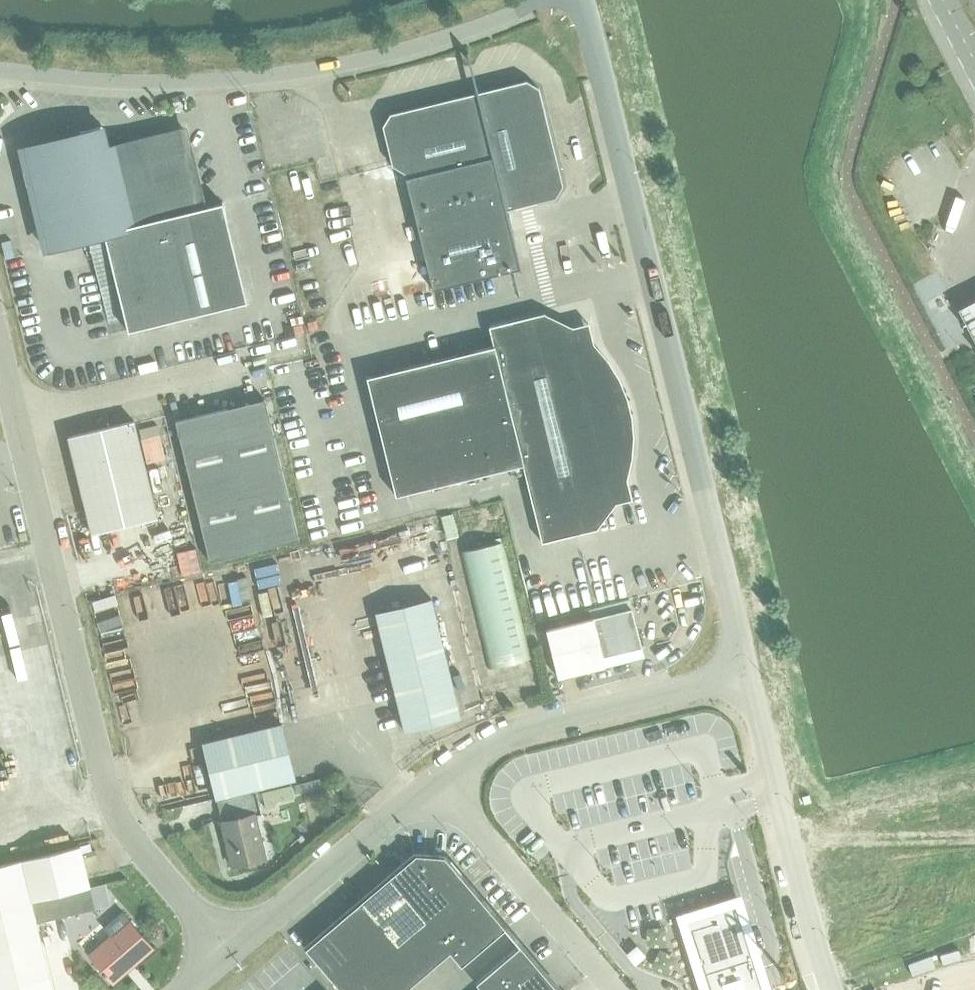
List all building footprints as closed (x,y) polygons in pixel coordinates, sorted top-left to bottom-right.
[(526,81),(490,89),(390,114),(383,126),(392,165),(404,173),(433,289),(519,268),(520,270),(521,270),(506,210),(555,198),(562,186),(539,88),(526,81)] [(204,208),(184,130),(107,149),(104,140),(91,132),(32,146),(24,159),(46,249),(104,235),(128,331),(247,303),(223,203),(204,208)] [(959,303),(974,334),(974,295),(959,303)] [(523,464),(542,542),(560,538),(560,537),(597,528),(593,509),(631,499),(588,323),(549,333),(545,313),(507,322),(489,327),(494,346),(366,377),(395,496),(523,464)] [(299,539),(265,399),(175,421),(209,561),(299,539)] [(68,437),(92,534),(158,518),(134,421),(68,437)] [(149,462),(169,459),(164,422),(145,424),(149,462)] [(503,542),(460,552),(463,563),(489,668),(531,657),(506,553),(503,542)] [(376,612),(405,731),(460,717),(431,599),(376,612)] [(546,630),(558,677),(605,666),(603,657),(642,647),(631,609),(593,618),(546,630)] [(203,744),(217,799),(254,790),(295,780),(282,725),(203,744)] [(325,787),(323,778),(295,784),(297,793),(325,787)] [(254,790),(217,799),(233,867),(265,859),(254,816),(260,814),(254,790)] [(22,863),(37,925),(97,911),(82,849),(22,863)] [(490,911),(444,857),(416,855),(305,949),(340,989),(405,989),(450,952),(461,966),(505,928),(490,911)] [(10,949),(41,941),(37,925),(22,863),(0,868),(0,951),(10,949)] [(684,920),(707,989),(765,989),(763,984),(768,982),(754,936),(748,938),(737,903),(684,920)] [(90,958),(113,984),(154,949),(124,913),(106,928),(114,938),(90,958)] [(41,941),(10,949),(0,951),(0,989),(52,989),(41,941)] [(520,946),(476,983),(482,989),(558,989),(520,946)]
